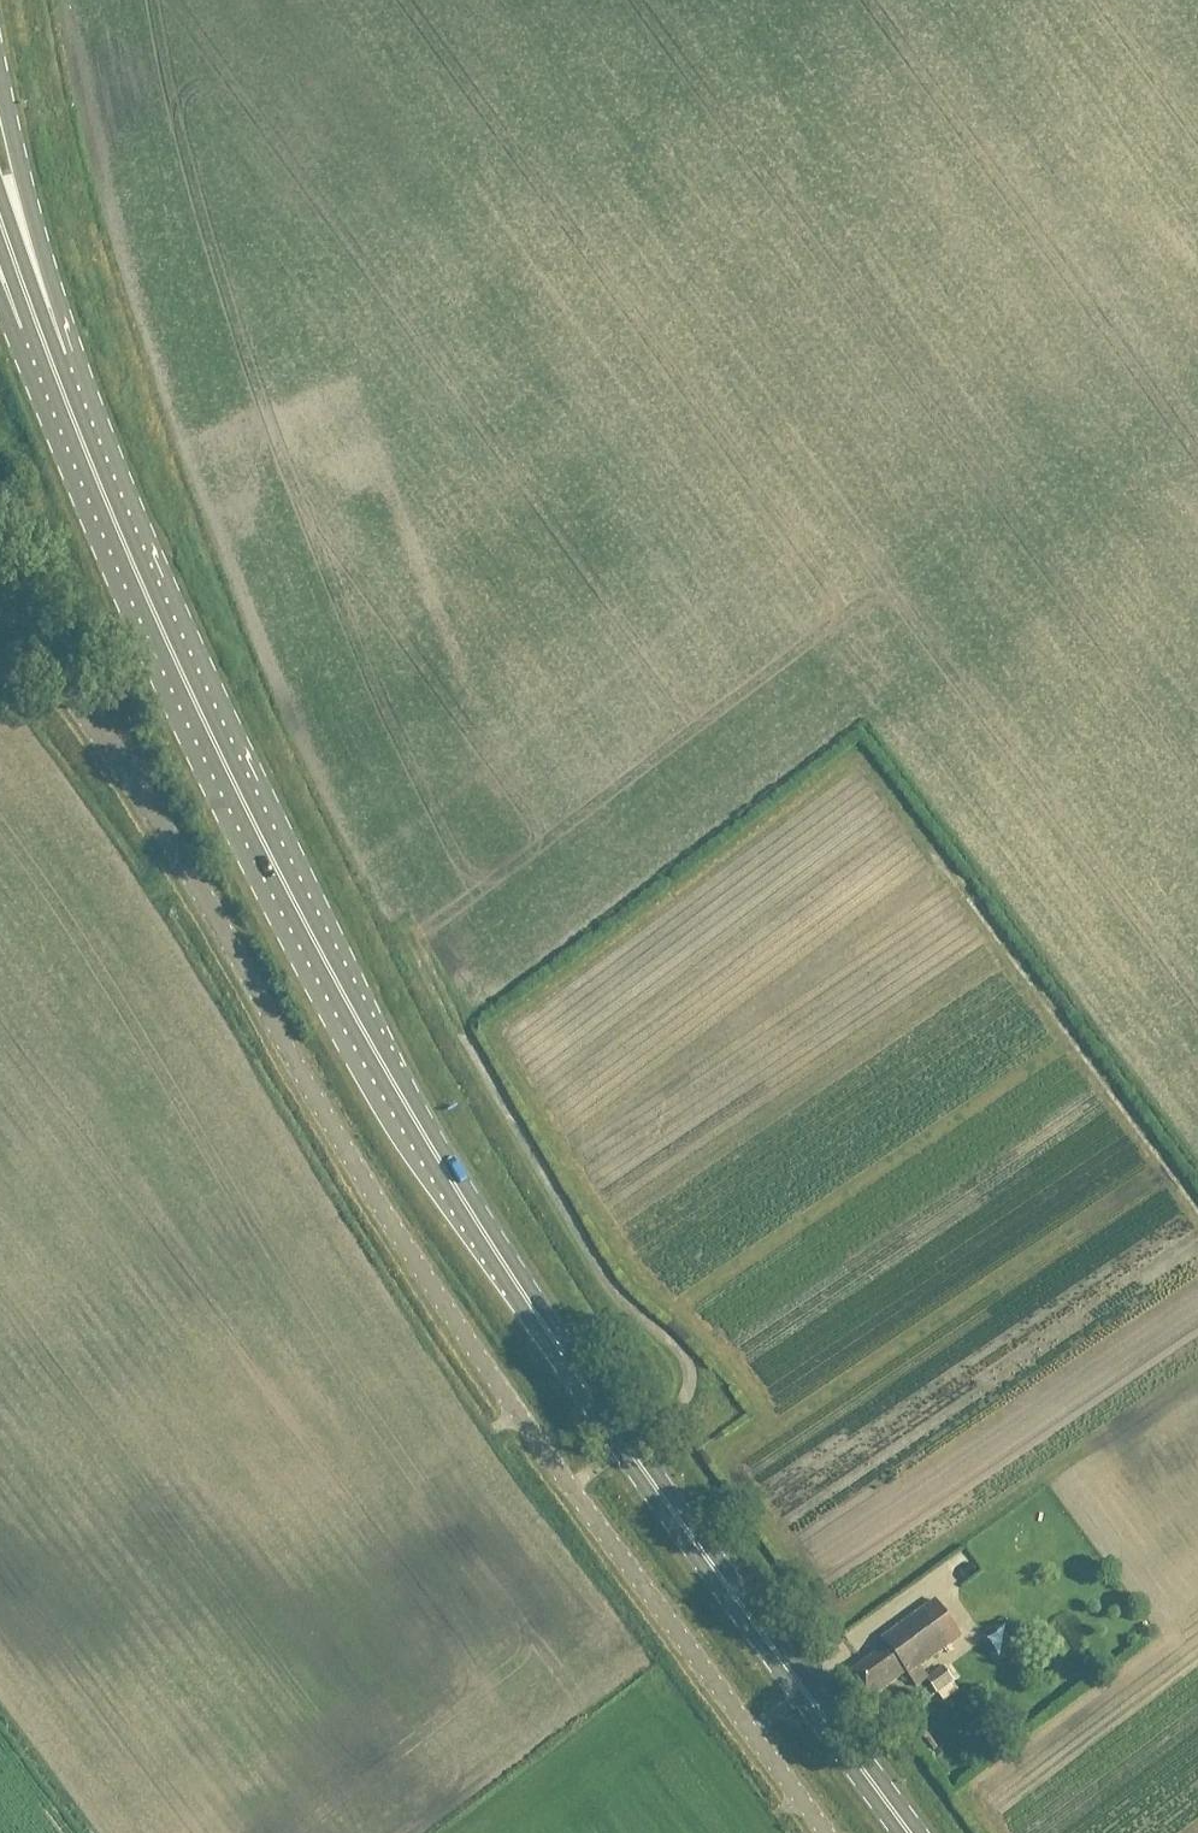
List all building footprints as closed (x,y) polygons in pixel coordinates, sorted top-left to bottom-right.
[(908,1679),(961,1640),(935,1604),(892,1635),(898,1643),(854,1675),(872,1700),(905,1675),(908,1679)] [(943,1671),(927,1682),(937,1696),(953,1684),(943,1671)]
